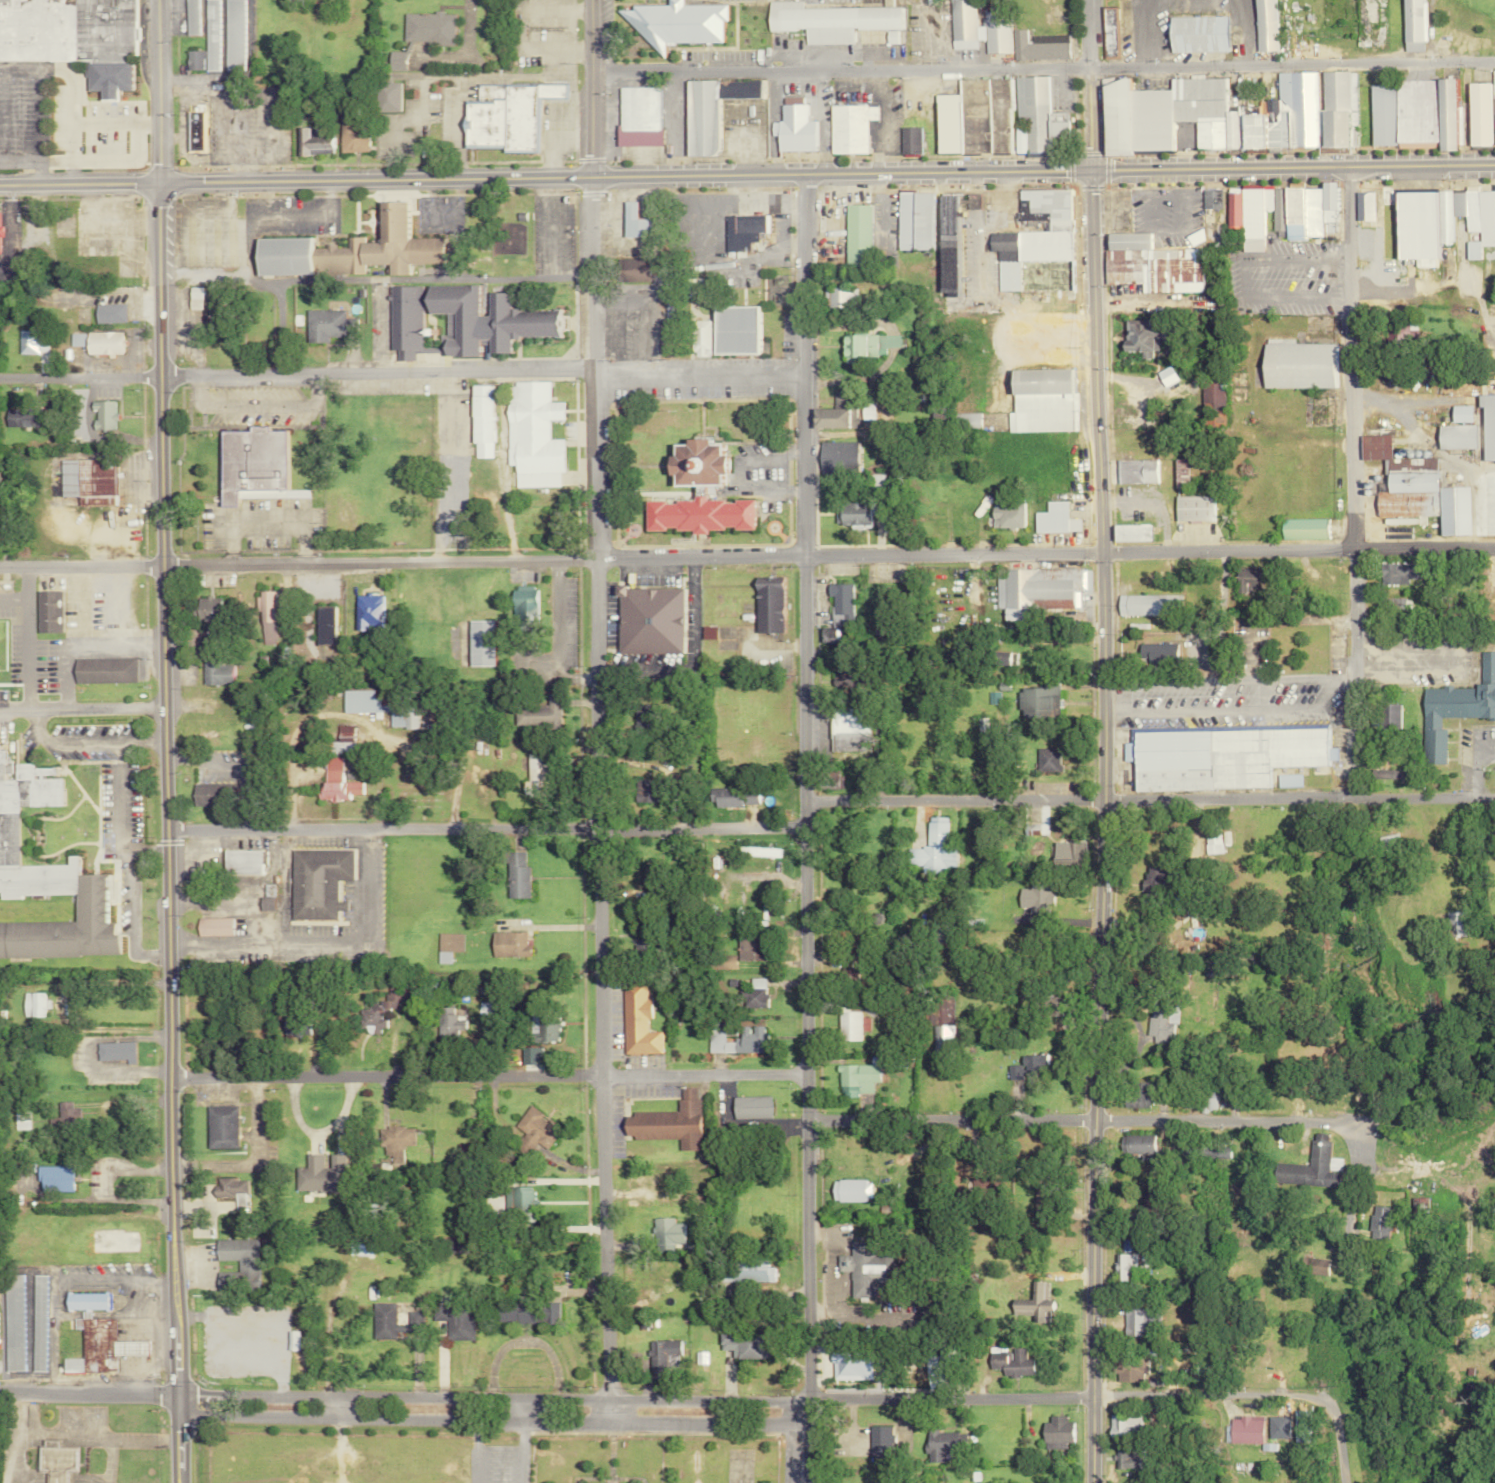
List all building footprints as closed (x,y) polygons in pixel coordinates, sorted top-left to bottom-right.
[(80,60),(80,90),(94,90),(94,99),(111,99),(111,90),(126,90),(125,55),(133,54),(132,27),(131,27),(131,0),(0,0),(0,61),(80,60)] [(194,0),(180,0),(181,35),(195,35),(194,0)] [(201,71),(215,71),(215,0),(202,0),(201,71)] [(222,72),(241,72),(240,0),(221,0),(222,72)] [(718,20),(722,20),(722,4),(677,4),(677,0),(663,0),(663,4),(614,4),(613,25),(628,25),(628,35),(639,35),(639,51),(660,51),(660,41),(718,42),(718,20)] [(899,6),(799,7),(799,0),(764,1),(765,30),(802,29),(802,44),(851,43),(851,29),(899,28),(899,6)] [(977,48),(977,40),(984,39),(984,26),(975,26),(974,0),(951,0),(952,49),(977,48)] [(1274,50),(1273,0),(1251,0),(1253,51),(1274,50)] [(1355,45),(1374,46),(1375,0),(1356,0),(1355,45)] [(1401,51),(1421,51),(1420,41),(1424,41),(1423,0),(1401,0),(1401,51)] [(1116,7),(1102,7),(1103,57),(1117,57),(1116,7)] [(986,53),(1010,52),(1009,11),(985,11),(986,53)] [(399,43),(450,44),(450,13),(400,12),(399,43)] [(1166,53),(1223,51),(1222,15),(1165,17),(1166,53)] [(1068,34),(1028,35),(1028,29),(1012,29),(1013,59),(1069,58),(1068,34)] [(200,50),(182,51),(182,70),(200,69),(200,50)] [(401,52),(385,51),(384,71),(401,71),(401,52)] [(1344,146),(1343,127),(1353,127),(1352,71),(1319,71),(1320,109),(1314,109),(1314,72),(1274,72),(1275,99),(1255,100),(1255,106),(1233,106),(1233,110),(1222,110),(1221,78),(1167,78),(1167,89),(1125,90),(1124,78),(1099,79),(1100,155),(1126,155),(1126,150),(1168,150),(1167,121),(1192,121),(1193,148),(1344,146)] [(1014,76),(1014,124),(1012,124),(1013,152),(1024,152),(1024,156),(1046,156),(1046,140),(1063,140),(1063,112),(1047,112),(1046,76),(1014,76)] [(933,95),(934,153),(1008,153),(1007,110),(1009,110),(1009,78),(958,78),(958,95),(933,95)] [(1368,143),(1435,142),(1435,150),(1453,149),(1452,78),(1393,80),(1393,85),(1367,85),(1368,143)] [(758,98),(758,79),(682,80),(682,155),(715,154),(714,98),(758,98)] [(397,111),(397,81),(377,82),(378,112),(397,111)] [(1487,145),(1487,82),(1466,82),(1466,146),(1487,145)] [(473,85),(473,102),(461,102),(461,122),(459,122),(460,148),(499,147),(499,152),(535,152),(534,133),(532,133),(532,98),(560,97),(559,84),(473,85)] [(614,146),(656,145),(655,86),(613,87),(614,146)] [(812,151),(812,120),(803,120),(804,103),(778,103),(778,122),(768,122),(767,135),(774,135),(774,150),(812,151)] [(180,104),(201,104),(202,147),(181,147),(180,104)] [(864,120),(875,120),(875,105),(827,105),(828,153),(865,153),(864,120)] [(338,152),(366,151),(365,118),(338,119),(338,152)] [(331,153),(330,135),(312,135),(312,126),(297,127),(298,154),(331,153)] [(897,154),(918,154),(919,127),(898,127),(897,154)] [(1269,188),(1270,229),(1282,229),(1283,238),(1320,238),(1320,232),(1332,232),(1331,181),(1317,182),(1318,187),(1269,188)] [(1393,259),(1412,258),(1412,267),(1432,267),(1432,246),(1449,245),(1449,216),(1463,216),(1463,231),(1477,231),(1477,246),(1494,245),(1494,183),(1492,183),(1492,190),(1392,192),(1393,259)] [(1218,209),(1218,188),(1199,188),(1199,209),(1218,209)] [(1239,252),(1260,251),(1259,211),(1269,211),(1268,188),(1237,188),(1237,191),(1223,191),(1224,228),(1239,228),(1239,252)] [(1070,260),(1070,190),(1017,190),(1017,220),(1041,220),(1041,232),(988,232),(988,251),(995,251),(995,260),(1070,260)] [(896,249),(928,250),(929,192),(897,192),(896,249)] [(1353,220),(1370,220),(1370,192),(1352,192),(1353,220)] [(978,193),(966,194),(966,209),(978,208),(978,193)] [(954,292),(954,211),(959,211),(959,194),(937,194),(937,292),(954,292)] [(253,275),(363,273),(363,264),(386,264),(387,274),(406,274),(406,263),(441,263),(440,237),(404,238),(403,200),(376,201),(377,241),(362,242),(362,236),(346,236),(346,248),(334,248),(334,243),(324,244),(324,248),(309,248),(308,237),(253,238),(253,275)] [(621,236),(647,236),(647,218),(633,218),(633,201),(620,201),(621,236)] [(868,204),(844,205),(845,266),(869,265),(868,204)] [(723,251),(748,251),(747,242),(756,241),(756,233),(766,233),(765,214),(722,215),(723,251)] [(1147,249),(1147,233),(1103,233),(1104,283),(1139,282),(1139,292),(1199,291),(1199,249),(1147,249)] [(1477,259),(1477,241),(1463,241),(1464,259),(1477,259)] [(646,281),(646,259),(617,259),(617,282),(646,281)] [(1070,290),(1070,261),(1039,260),(1039,269),(1028,269),(1028,273),(1018,273),(1018,290),(1070,290)] [(389,285),(389,350),(396,350),(396,360),(414,360),(414,350),(421,350),(421,313),(444,313),(444,335),(439,335),(439,356),(477,356),(477,345),(486,345),(486,352),(508,352),(508,337),(559,337),(559,308),(507,309),(507,292),(486,292),(486,315),(476,315),(476,285),(389,285)] [(853,287),(827,288),(828,307),(855,306),(853,287)] [(198,302),(199,302),(199,288),(188,288),(188,309),(198,309),(198,302)] [(662,317),(673,318),(674,299),(663,299),(662,317)] [(92,323),(123,322),(123,304),(92,304),(92,323)] [(754,354),(754,306),(711,306),(711,321),(689,321),(689,354),(754,354)] [(327,337),(357,336),(356,318),(345,318),(344,309),(305,310),(306,342),(327,342),(327,337)] [(1122,351),(1141,351),(1140,359),(1151,359),(1151,350),(1156,350),(1156,341),(1162,341),(1162,322),(1122,321),(1122,351)] [(16,331),(16,353),(35,354),(35,332),(16,331)] [(82,354),(119,353),(118,331),(67,333),(67,346),(82,346),(82,354)] [(899,335),(841,334),(840,362),(854,363),(855,356),(883,356),(883,347),(899,348),(899,335)] [(1259,388),(1334,388),(1335,344),(1291,343),(1291,339),(1260,338),(1259,388)] [(1009,369),(1010,412),(1007,412),(1008,432),(1077,431),(1076,392),(1071,392),(1070,368),(1009,369)] [(514,486),(558,486),(557,473),(562,473),(561,439),(548,439),(547,421),(562,420),(562,402),(548,402),(548,381),(506,381),(507,465),(514,465),(514,486)] [(472,458),(492,458),(491,384),(470,385),(472,458)] [(810,428),(854,427),(854,406),(848,406),(848,392),(832,392),(832,408),(810,408),(810,428)] [(1475,395),(1475,406),(1480,406),(1480,461),(1494,461),(1494,394),(1475,395)] [(91,430),(113,429),(113,401),(87,401),(87,410),(91,410),(91,430)] [(873,420),(874,403),(860,402),(860,420),(873,420)] [(1468,405),(1448,406),(1449,423),(1469,423),(1468,405)] [(36,408),(1,409),(1,427),(36,426),(36,408)] [(980,428),(980,413),(953,413),(953,428),(980,428)] [(218,431),(220,506),(236,506),(236,498),(308,497),(308,489),(284,490),(283,430),(266,431),(266,425),(248,426),(248,430),(218,431)] [(1472,425),(1436,425),(1436,449),(1472,449),(1472,425)] [(752,530),(752,500),(704,500),(704,493),(712,493),(711,485),(716,485),(716,473),(723,473),(723,454),(718,454),(718,443),(705,443),(705,438),(682,438),(682,444),(671,445),(671,457),(664,457),(664,475),(670,475),(670,486),(697,486),(697,500),(643,500),(643,530),(752,530)] [(857,442),(818,442),(818,472),(857,472),(857,442)] [(114,505),(114,459),(57,460),(57,497),(75,497),(75,505),(114,505)] [(1114,460),(1115,484),(1157,483),(1157,459),(1114,460)] [(1186,459),(1173,459),(1174,487),(1187,487),(1186,459)] [(1467,534),(1466,487),(1435,488),(1437,535),(1467,534)] [(1210,496),(1174,496),(1174,521),(1211,521),(1210,496)] [(1066,501),(1046,501),(1046,512),(1034,512),(1034,532),(1079,531),(1079,518),(1066,519),(1066,501)] [(833,503),(834,526),(870,525),(869,502),(833,503)] [(1023,528),(1022,502),(1010,502),(1010,507),(991,507),(991,528),(1023,528)] [(1326,519),(1280,518),(1280,538),(1325,539),(1326,519)] [(1149,524),(1112,525),(1112,541),(1149,540),(1149,524)] [(1404,580),(1420,579),(1420,562),(1378,564),(1378,585),(1404,584),(1404,580)] [(1022,610),(1080,609),(1080,568),(996,569),(996,609),(1002,609),(1002,621),(1023,620),(1022,610)] [(1233,594),(1247,593),(1247,588),(1256,587),(1256,571),(1233,572),(1233,594)] [(783,633),(782,577),(754,577),(755,633),(783,633)] [(831,596),(831,624),(852,623),(851,584),(827,584),(827,597),(831,596)] [(537,587),(510,587),(509,619),(536,619),(537,587)] [(682,588),(612,588),(613,596),(617,596),(617,654),(682,653),(682,588)] [(59,591),(34,591),(33,633),(58,633),(59,591)] [(274,591),(260,591),(262,645),(276,644),(274,591)] [(355,594),(354,630),(381,631),(383,595),(355,594)] [(1116,616),(1179,615),(1179,594),(1116,595),(1116,616)] [(220,598),(192,597),(191,621),(219,622),(220,598)] [(1404,607),(1404,599),(1386,599),(1386,607),(1404,607)] [(316,607),(316,644),(335,644),(335,607),(316,607)] [(466,621),(468,667),(493,666),(491,620),(466,621)] [(715,626),(701,627),(701,640),(716,639),(715,626)] [(834,640),(834,628),(821,628),(821,640),(834,640)] [(1175,663),(1176,643),(1133,642),(1133,657),(1142,658),(1142,662),(1175,663)] [(1441,728),(1435,728),(1435,715),(1494,714),(1494,646),(1474,646),(1473,681),(1415,681),(1418,760),(1442,759),(1441,728)] [(134,658),(71,659),(72,684),(135,683),(134,658)] [(233,662),(202,663),(203,685),(234,684),(233,662)] [(1019,688),(1020,719),(1057,719),(1056,687),(1019,688)] [(389,713),(389,728),(415,728),(416,702),(389,702),(389,691),(343,690),(343,713),(389,713)] [(560,725),(559,696),(546,696),(546,705),(513,705),(513,726),(560,725)] [(1398,704),(1381,704),(1382,729),(1398,729),(1398,704)] [(832,707),(830,754),(867,755),(868,708),(832,707)] [(1134,730),(1323,725),(1327,765),(1269,765),(1270,784),(1209,787),(1209,767),(1135,770),(1134,730)] [(354,726),(337,726),(337,741),(331,741),(330,754),(353,754),(354,726)] [(17,899),(17,896),(73,894),(74,921),(0,923),(0,958),(117,955),(117,935),(112,935),(112,922),(103,922),(102,874),(74,875),(74,856),(64,856),(64,865),(16,866),(15,807),(58,806),(57,767),(29,768),(29,763),(12,763),(12,741),(0,741),(0,899),(17,899)] [(1037,747),(1058,746),(1058,769),(1037,770),(1037,747)] [(362,783),(342,783),(342,757),(322,757),(322,801),(347,801),(347,795),(361,795),(362,783)] [(1377,766),(1404,766),(1404,776),(1377,777),(1377,766)] [(1276,787),(1299,786),(1299,774),(1276,774),(1276,787)] [(655,803),(656,780),(635,780),(634,802),(655,803)] [(221,806),(221,784),(192,783),(191,805),(221,806)] [(758,805),(758,788),(710,790),(710,807),(758,805)] [(946,817),(927,817),(926,848),(908,847),(907,865),(921,865),(921,874),(943,874),(943,867),(954,867),(954,849),(946,849),(946,817)] [(1023,833),(1039,833),(1039,821),(1023,821),(1023,833)] [(1378,837),(1380,850),(1398,847),(1396,834),(1378,837)] [(1052,861),(1082,862),(1083,841),(1052,840),(1052,861)] [(779,848),(737,847),(737,856),(779,857),(779,848)] [(258,874),(258,864),(265,864),(265,849),(221,850),(221,875),(258,874)] [(352,850),(289,850),(289,919),(333,919),(333,911),(346,911),(346,901),(336,901),(336,881),(352,881),(352,850)] [(528,898),(527,866),(523,866),(523,852),(505,852),(506,899),(528,898)] [(1162,868),(1143,868),(1142,892),(1161,893),(1162,868)] [(1027,914),(1044,915),(1044,887),(1028,886),(1027,914)] [(1447,938),(1466,937),(1465,911),(1446,912),(1447,938)] [(231,935),(230,917),(195,919),(195,936),(231,935)] [(527,956),(526,931),(490,933),(491,958),(527,956)] [(462,933),(436,934),(437,964),(450,964),(450,952),(462,952),(462,933)] [(763,961),(764,938),(739,937),(738,961),(763,961)] [(736,955),(716,956),(717,969),(736,969),(736,955)] [(745,1008),(766,1007),(765,978),(750,978),(750,989),(745,989),(745,1008)] [(622,1054),(661,1054),(661,1032),(646,1032),(646,1020),(651,1020),(651,998),(646,999),(645,983),(630,983),(630,990),(622,990),(622,1054)] [(387,1009),(401,1009),(401,988),(385,988),(385,1006),(358,1007),(358,1032),(388,1031),(387,1009)] [(42,1018),(42,993),(23,993),(22,1017),(42,1018)] [(952,997),(932,997),(932,1057),(952,1057),(952,997)] [(1172,1041),(1172,1025),(1177,1025),(1178,1004),(1160,1003),(1160,1010),(1148,1009),(1147,1040),(1172,1041)] [(465,1030),(465,1015),(453,1015),(452,1007),(439,1008),(440,1042),(458,1041),(457,1030),(465,1030)] [(869,1018),(860,1018),(860,1012),(839,1012),(838,1041),(859,1041),(859,1031),(868,1031),(869,1018)] [(529,1017),(529,1042),(558,1043),(558,1017),(529,1017)] [(708,1053),(764,1053),(765,1027),(750,1026),(750,1024),(739,1024),(739,1041),(724,1041),(724,1022),(708,1022),(708,1053)] [(133,1042),(96,1043),(96,1062),(133,1061),(133,1042)] [(1019,1056),(1019,1065),(1007,1065),(1007,1080),(1023,1079),(1023,1085),(1046,1084),(1045,1055),(1019,1056)] [(877,1065),(837,1065),(838,1098),(856,1098),(856,1094),(871,1093),(871,1083),(877,1083),(877,1065)] [(1148,1083),(1125,1083),(1126,1108),(1149,1108),(1148,1083)] [(679,1138),(679,1151),(700,1151),(699,1089),(678,1089),(679,1113),(622,1114),(623,1139),(679,1138)] [(770,1097),(731,1097),(732,1119),(770,1118),(770,1097)] [(71,1102),(59,1102),(58,1118),(48,1118),(48,1126),(78,1127),(79,1108),(71,1108),(71,1102)] [(207,1149),(237,1149),(237,1106),(207,1106),(207,1149)] [(28,1112),(13,1112),(14,1130),(29,1130),(28,1112)] [(413,1146),(413,1127),(385,1126),(384,1165),(402,1165),(402,1146),(413,1146)] [(1308,1165),(1269,1163),(1269,1157),(1245,1156),(1244,1180),(1339,1185),(1339,1172),(1341,1172),(1342,1159),(1328,1158),(1329,1135),(1310,1134),(1308,1165)] [(1154,1136),(1120,1135),(1120,1153),(1153,1155),(1154,1136)] [(1229,1159),(1228,1143),(1200,1143),(1200,1159),(1229,1159)] [(343,1155),(329,1155),(329,1168),(323,1168),(323,1155),(305,1155),(305,1168),(295,1168),(295,1193),(343,1192),(343,1155)] [(37,1192),(71,1192),(71,1167),(37,1166),(37,1192)] [(245,1179),(216,1179),(216,1188),(211,1188),(211,1199),(234,1199),(234,1213),(245,1213),(245,1179)] [(869,1180),(830,1181),(830,1202),(869,1202),(869,1180)] [(1427,1200),(1410,1200),(1410,1219),(1426,1220),(1427,1200)] [(1390,1207),(1370,1206),(1369,1239),(1389,1239),(1390,1207)] [(681,1243),(681,1223),(672,1224),(672,1218),(651,1219),(652,1253),(671,1252),(670,1244),(681,1243)] [(87,1232),(88,1253),(136,1251),(135,1231),(87,1232)] [(257,1292),(256,1239),(215,1240),(215,1261),(237,1260),(237,1272),(215,1273),(215,1293),(257,1292)] [(848,1299),(873,1299),(873,1284),(894,1284),(894,1255),(870,1255),(870,1242),(848,1242),(848,1257),(836,1257),(836,1272),(848,1272),(848,1299)] [(1127,1281),(1127,1269),(1134,1269),(1133,1254),(1112,1255),(1113,1282),(1127,1281)] [(1326,1275),(1327,1260),(1303,1258),(1302,1272),(1326,1275)] [(766,1292),(767,1263),(745,1261),(745,1269),(738,1269),(737,1284),(756,1285),(756,1292),(766,1292)] [(20,1371),(20,1275),(1,1275),(1,1371),(20,1371)] [(42,1372),(43,1275),(31,1275),(29,1372),(42,1372)] [(1046,1283),(1030,1282),(1029,1300),(1010,1299),(1009,1315),(1031,1316),(1030,1323),(1048,1324),(1049,1301),(1045,1301),(1046,1283)] [(113,1372),(113,1357),(144,1357),(144,1342),(113,1342),(112,1319),(87,1319),(87,1311),(105,1311),(105,1294),(62,1294),(62,1311),(78,1311),(78,1319),(70,1319),(71,1329),(79,1329),(79,1359),(60,1359),(60,1373),(113,1372)] [(471,1341),(471,1304),(446,1303),(446,1297),(431,1297),(431,1321),(444,1322),(444,1340),(471,1341)] [(556,1322),(555,1299),(493,1302),(494,1325),(556,1322)] [(275,1302),(266,1302),(266,1316),(275,1317),(275,1302)] [(370,1339),(394,1340),(394,1332),(421,1333),(421,1312),(406,1312),(405,1324),(394,1324),(395,1303),(371,1303),(370,1339)] [(1151,1324),(1158,1324),(1157,1308),(1122,1309),(1123,1337),(1151,1336),(1151,1324)] [(296,1351),(296,1332),(284,1331),(284,1351),(296,1351)] [(762,1334),(716,1334),(716,1351),(728,1351),(728,1359),(762,1359),(762,1334)] [(646,1377),(669,1376),(668,1341),(645,1341),(646,1377)] [(986,1370),(1001,1370),(1001,1377),(1031,1377),(1031,1359),(1023,1359),(1023,1348),(1010,1348),(1010,1353),(986,1353),(986,1370)] [(705,1352),(689,1352),(689,1364),(704,1365),(705,1352)] [(1145,1374),(1145,1357),(1110,1357),(1109,1374),(1114,1374),(1114,1382),(1139,1383),(1139,1374),(1145,1374)] [(1308,1410),(1291,1411),(1292,1442),(1309,1442),(1308,1410)] [(1106,1438),(1138,1437),(1137,1415),(1105,1416),(1106,1438)] [(1040,1450),(1063,1449),(1062,1443),(1071,1443),(1070,1423),(1063,1423),(1063,1416),(1046,1417),(1046,1423),(1039,1423),(1040,1450)] [(1260,1444),(1261,1417),(1228,1417),(1227,1443),(1260,1444)] [(1267,1439),(1287,1439),(1287,1417),(1266,1417),(1267,1439)] [(888,1427),(866,1427),(866,1458),(888,1458),(888,1427)] [(962,1432),(921,1432),(921,1462),(948,1462),(948,1454),(962,1454),(962,1432)] [(63,1472),(73,1472),(73,1449),(55,1449),(55,1440),(39,1440),(39,1449),(34,1449),(34,1471),(43,1471),(43,1482),(63,1482),(63,1472)] [(1114,1469),(1141,1468),(1140,1448),(1113,1449),(1114,1469)]
